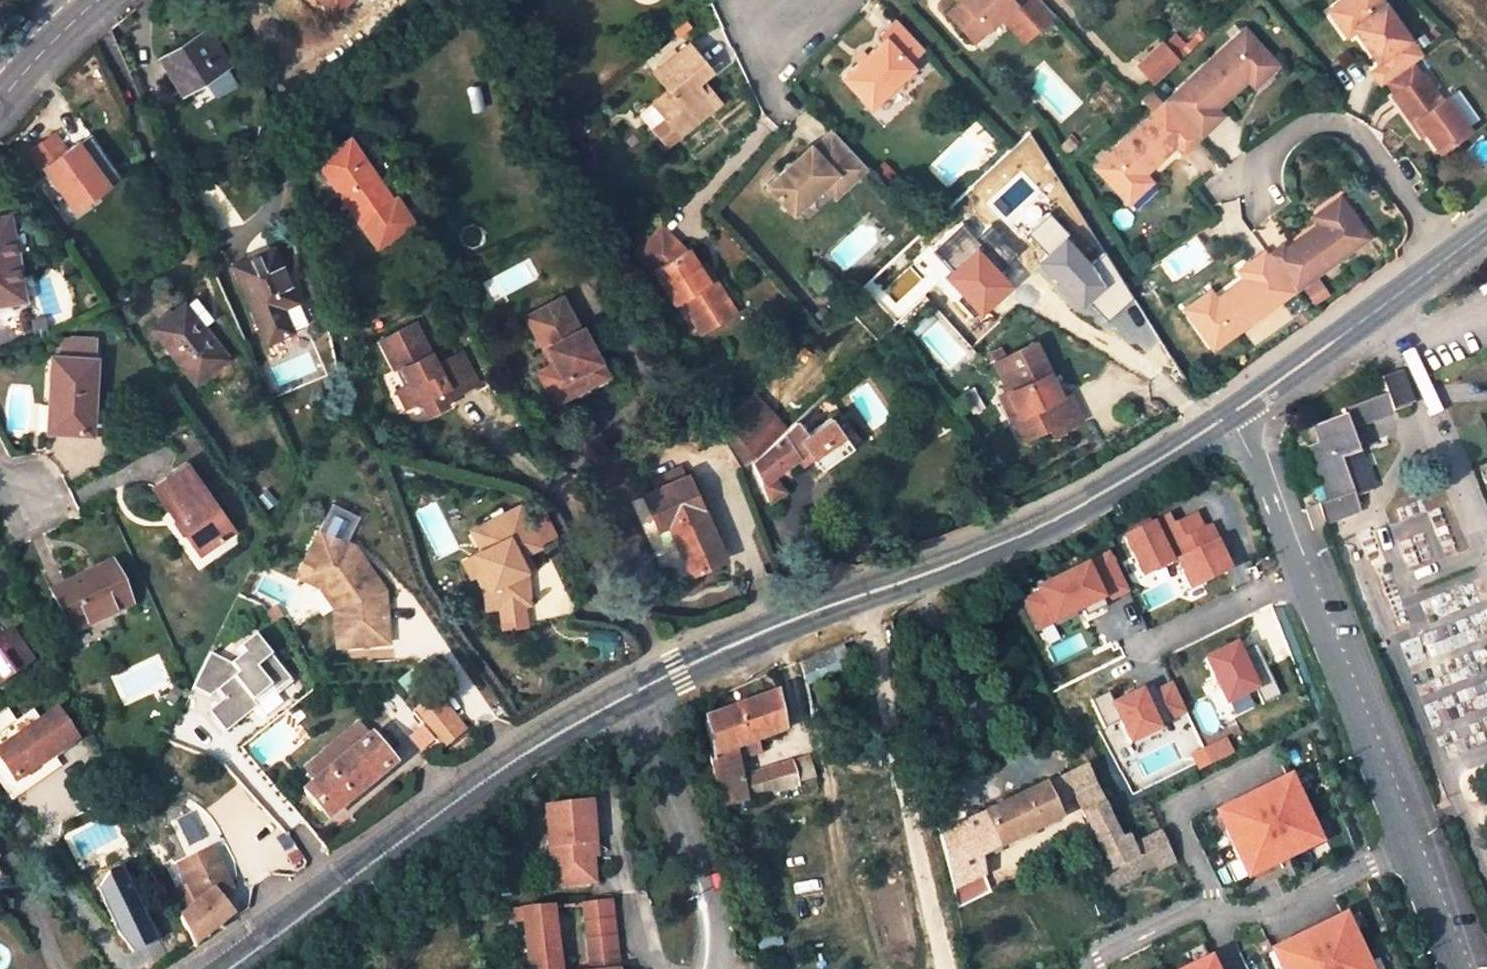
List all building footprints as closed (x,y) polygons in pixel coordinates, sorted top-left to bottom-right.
[(334,12),(346,0),(323,0),(334,12)] [(975,44),(1002,19),(1016,7),(1040,32),(1056,17),(1040,0),(966,0),(949,16),(975,44)] [(1379,0),(1343,0),(1335,6),(1353,32),(1378,66),(1370,73),(1381,86),(1383,84),(1413,63),(1421,57),(1379,0)] [(1353,32),(1335,6),(1326,12),(1345,38),(1353,32)] [(1016,7),(1002,19),(1026,45),(1040,32),(1016,7)] [(882,97),(913,69),(909,65),(923,51),(895,21),(880,35),(885,40),(843,79),(860,98),(872,87),(882,97)] [(225,66),(231,62),(208,26),(156,58),(170,80),(175,77),(164,60),(205,34),(225,66)] [(1269,58),(1242,29),(1175,92),(1209,128),(1221,116),(1214,109),(1246,80),(1269,58)] [(205,34),(164,60),(175,77),(184,92),(225,66),(205,34)] [(668,90),(652,102),(669,124),(675,119),(684,129),(714,105),(695,83),(710,71),(687,43),(654,71),(668,90)] [(1161,44),(1137,66),(1154,84),(1177,62),(1161,44)] [(1276,66),(1269,58),(1246,80),(1252,87),(1276,66)] [(1413,63),(1383,84),(1392,97),(1422,75),(1413,63)] [(1441,101),(1422,75),(1392,97),(1412,123),(1416,120),(1426,134),(1439,153),(1468,131),(1466,128),(1477,121),(1456,91),(1445,99),(1444,99),(1441,101)] [(1209,128),(1175,92),(1164,102),(1198,138),(1209,128)] [(1164,102),(1093,168),(1120,197),(1144,175),(1175,146),(1182,154),(1198,138),(1164,102)] [(684,129),(675,119),(669,124),(677,134),(684,129)] [(1426,134),(1416,120),(1412,123),(1422,137),(1426,134)] [(830,130),(810,148),(808,146),(766,186),(792,214),(823,185),(834,174),(845,186),(865,166),(830,130)] [(45,170),(74,210),(84,204),(108,186),(78,144),(67,152),(55,135),(29,154),(42,172),(45,170)] [(363,159),(348,140),(344,143),(359,162),(363,159)] [(391,201),(363,159),(359,162),(344,143),(318,161),(377,248),(413,224),(395,198),(391,201)] [(845,186),(834,174),(823,185),(834,196),(845,186)] [(1151,183),(1144,175),(1120,197),(1127,205),(1151,183)] [(1345,206),(1339,198),(1314,217),(1320,225),(1345,206)] [(74,210),(80,218),(89,212),(84,204),(74,210)] [(1363,230),(1345,206),(1320,225),(1286,251),(1282,246),(1269,256),(1289,284),(1363,230)] [(22,300),(9,219),(0,221),(0,304),(22,300)] [(658,223),(633,249),(652,267),(673,302),(678,299),(689,292),(695,302),(691,305),(706,328),(724,317),(718,306),(728,300),(713,276),(707,280),(697,264),(686,247),(685,247),(658,223)] [(980,282),(972,289),(985,302),(1009,278),(999,267),(1007,259),(1005,257),(1014,248),(998,230),(962,263),(980,282)] [(273,250),(234,267),(267,343),(291,333),(280,308),(295,302),(273,250)] [(1265,252),(1238,272),(1245,280),(1217,301),(1191,320),(1209,343),(1289,284),(1269,256),(1265,252)] [(1009,278),(1017,270),(1007,259),(999,267),(1009,278)] [(702,260),(697,264),(707,280),(713,276),(702,260)] [(689,292),(678,299),(699,332),(706,328),(691,305),(695,302),(689,292)] [(1217,301),(1211,292),(1185,311),(1191,320),(1217,301)] [(210,319),(193,298),(178,310),(195,332),(201,327),(210,319)] [(561,299),(526,317),(543,349),(546,347),(555,363),(545,369),(538,373),(555,404),(590,385),(582,370),(598,361),(580,329),(578,330),(561,299)] [(728,300),(718,306),(724,317),(734,310),(728,300)] [(178,310),(152,331),(194,384),(226,359),(201,327),(195,332),(178,310)] [(403,368),(411,383),(398,391),(407,408),(417,405),(426,407),(430,416),(448,407),(444,397),(450,395),(452,397),(478,384),(461,352),(437,365),(415,323),(380,340),(397,371),(403,368)] [(81,361),(96,362),(107,363),(108,342),(91,341),(82,345),(81,361)] [(1008,392),(1019,414),(1009,418),(1020,439),(1046,425),(1050,433),(1080,417),(1065,389),(1052,396),(1044,377),(1048,375),(1031,342),(993,362),(1008,392)] [(536,352),(545,369),(555,363),(546,347),(543,349),(536,352)] [(57,408),(54,434),(91,436),(92,427),(93,409),(96,362),(81,361),(53,358),(50,407),(57,408)] [(590,385),(608,375),(610,370),(603,358),(598,361),(582,370),(590,385)] [(1393,376),(1381,381),(1387,395),(1393,413),(1416,405),(1408,386),(1403,372),(1393,376)] [(784,429),(751,392),(715,425),(743,470),(754,464),(751,461),(784,429)] [(998,396),(1009,418),(1019,414),(1008,392),(998,396)] [(1387,395),(1344,412),(1346,417),(1353,435),(1395,417),(1393,413),(1387,395)] [(50,407),(48,433),(54,434),(57,408),(50,407)] [(93,409),(92,427),(102,428),(103,409),(93,409)] [(1359,498),(1376,491),(1353,435),(1346,417),(1313,430),(1319,446),(1306,451),(1327,500),(1319,504),(1329,526),(1364,511),(1359,498)] [(812,458),(821,471),(851,449),(833,423),(830,418),(806,436),(794,420),(784,429),(751,461),(754,464),(776,500),(790,486),(784,478),(812,458)] [(851,449),(861,443),(845,421),(833,423),(851,449)] [(91,436),(101,436),(102,428),(92,427),(91,436)] [(185,466),(153,489),(175,521),(176,521),(177,522),(179,522),(180,522),(181,522),(182,522),(189,532),(185,535),(199,555),(232,532),(185,466)] [(656,491),(684,478),(680,469),(651,481),(656,491)] [(656,491),(644,497),(657,529),(668,525),(691,576),(725,560),(687,477),(684,478),(656,491)] [(489,570),(498,587),(502,607),(538,601),(532,568),(524,555),(528,553),(530,552),(545,544),(522,503),(484,525),(495,546),(486,550),(480,554),(489,570)] [(328,505),(317,531),(344,543),(355,516),(328,505)] [(1165,509),(1121,530),(1140,568),(1168,554),(1169,556),(1175,554),(1188,581),(1226,562),(1212,535),(1214,534),(1207,519),(1200,523),(1192,507),(1169,518),(1165,509)] [(172,523),(181,537),(185,535),(189,532),(182,522),(181,522),(180,522),(179,522),(177,522),(176,521),(175,521),(172,523)] [(484,525),(475,531),(486,550),(495,546),(484,525)] [(317,531),(301,569),(326,580),(345,604),(350,646),(390,641),(385,588),(357,552),(353,555),(342,550),(345,543),(344,543),(317,531)] [(352,546),(345,543),(342,550),(353,555),(357,552),(352,546)] [(1035,586),(1021,593),(1035,621),(1078,600),(1082,609),(1103,599),(1101,595),(1125,583),(1106,545),(1033,581),(1035,586)] [(528,553),(524,555),(532,568),(536,565),(538,564),(530,552),(528,553)] [(111,564),(51,593),(72,635),(131,605),(111,564)] [(301,569),(297,578),(320,588),(335,608),(340,647),(350,646),(345,604),(326,580),(301,569)] [(489,570),(483,574),(492,590),(495,609),(502,607),(498,587),(489,570)] [(276,605),(267,611),(274,621),(283,615),(276,605)] [(29,658),(6,627),(0,631),(0,680),(29,658)] [(275,693),(290,681),(254,636),(239,648),(244,654),(231,665),(210,654),(193,688),(210,697),(215,694),(218,691),(224,699),(221,701),(208,712),(226,733),(257,707),(252,702),(270,687),(275,693)] [(1232,637),(1201,652),(1223,696),(1252,682),(1259,697),(1277,689),(1252,637),(1236,645),(1232,637)] [(822,652),(800,661),(805,673),(826,664),(822,652)] [(1104,685),(1087,693),(1101,721),(1117,713),(1127,734),(1166,716),(1164,712),(1182,704),(1169,676),(1151,685),(1147,678),(1110,696),(1104,685)] [(181,693),(175,688),(168,698),(174,703),(181,693)] [(218,691),(215,694),(221,701),(224,699),(218,691)] [(775,694),(706,719),(713,754),(708,755),(719,808),(728,805),(747,800),(742,777),(736,748),(783,730),(775,694)] [(408,718),(439,750),(461,730),(430,698),(408,718)] [(1005,710),(1012,723),(1021,717),(1014,705),(1005,710)] [(19,725),(7,708),(0,713),(0,738),(19,725)] [(15,781),(50,756),(74,738),(56,713),(39,725),(0,753),(0,759),(15,781)] [(39,725),(32,715),(19,725),(0,738),(0,753),(39,725)] [(305,790),(328,817),(393,762),(369,735),(367,737),(357,726),(329,751),(338,761),(315,782),(305,790)] [(329,751),(306,771),(315,782),(338,761),(329,751)] [(5,788),(13,797),(58,766),(50,756),(15,781),(5,788)] [(5,788),(15,781),(0,759),(0,780),(5,788)] [(809,759),(794,763),(800,786),(815,781),(809,759)] [(794,763),(742,777),(747,800),(800,786),(794,763)] [(1157,865),(1172,858),(1160,833),(1133,846),(1128,837),(1120,840),(1084,766),(1064,776),(1076,799),(1110,868),(1108,870),(1117,888),(1140,877),(1139,874),(1157,865)] [(1284,770),(1213,805),(1244,869),(1316,834),(1284,770)] [(1076,799),(1064,776),(1044,786),(1055,809),(1076,799)] [(803,793),(817,789),(815,781),(800,786),(803,793)] [(980,857),(1059,818),(1055,809),(1044,786),(944,835),(954,884),(952,885),(962,933),(975,929),(972,919),(967,921),(963,905),(968,903),(992,892),(984,873),(980,857)] [(545,808),(555,887),(595,882),(591,844),(594,843),(590,802),(545,808)] [(723,825),(732,823),(728,805),(719,808),(723,825)] [(213,851),(198,858),(202,865),(217,858),(213,851)] [(161,880),(195,949),(222,929),(219,924),(231,915),(220,899),(232,890),(217,858),(202,865),(198,858),(180,866),(189,884),(178,889),(171,874),(161,880)] [(1160,874),(1175,867),(1172,858),(1157,865),(1160,874)] [(610,901),(607,901),(583,905),(587,939),(615,938),(610,901)] [(972,919),(968,903),(963,905),(967,921),(972,919)] [(532,968),(559,968),(552,909),(525,912),(526,922),(532,968)] [(526,922),(525,912),(514,914),(515,922),(526,922)] [(1277,950),(1285,968),(1373,968),(1348,916),(1277,950)] [(589,957),(617,955),(615,938),(587,939),(589,957)] [(1175,968),(1218,968),(1210,953),(1175,968)] [(617,955),(589,957),(591,968),(619,968),(617,955)]
